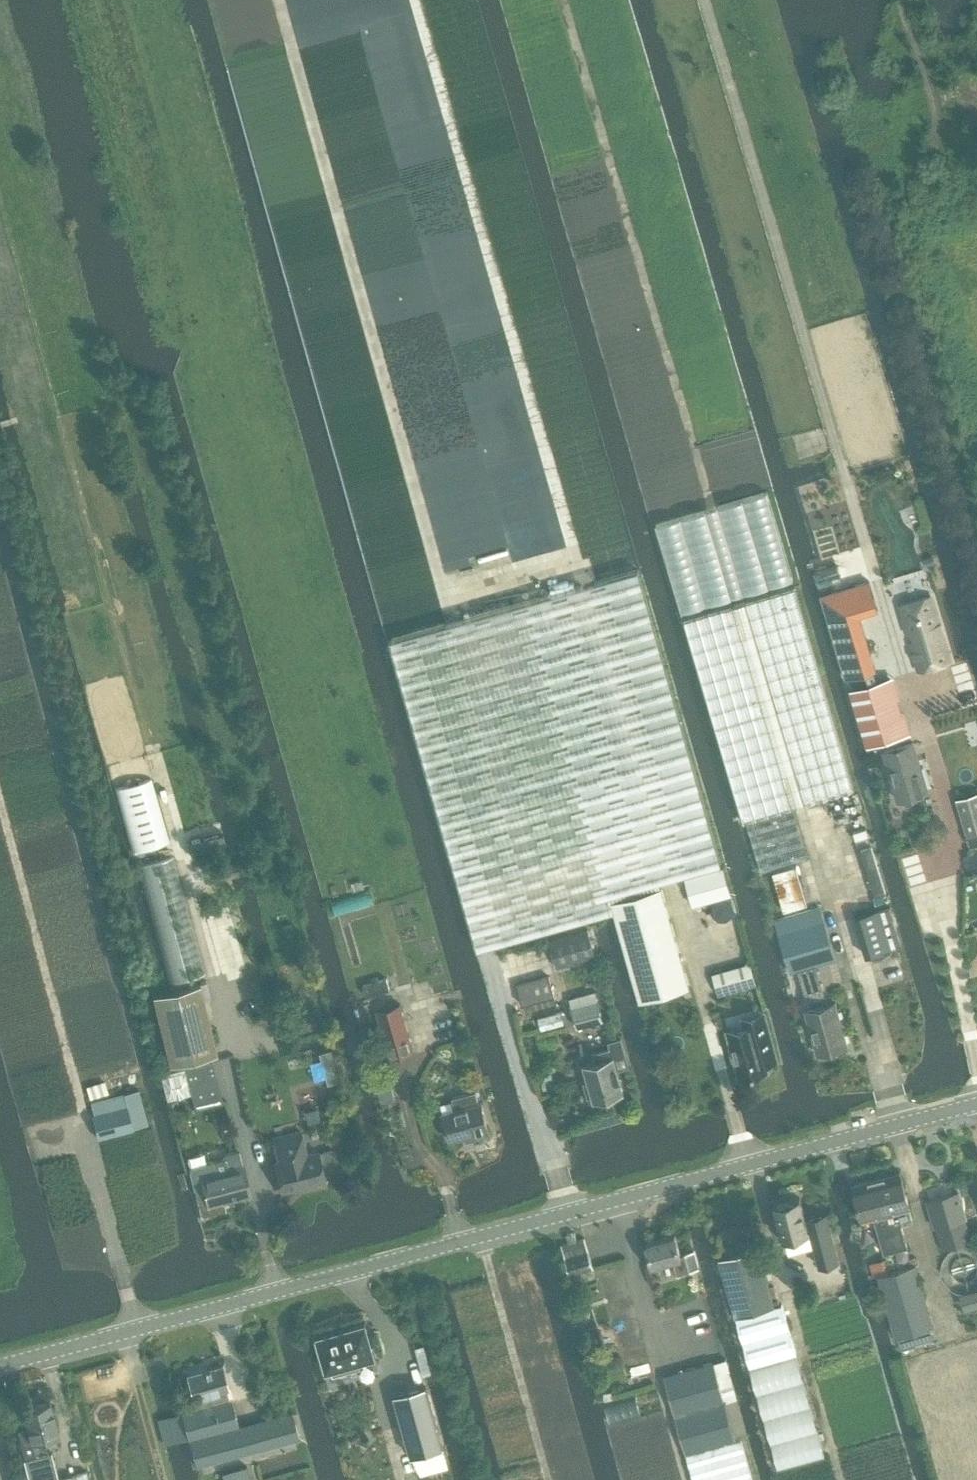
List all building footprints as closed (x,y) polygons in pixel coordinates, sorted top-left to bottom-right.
[(932,556),(923,559),(925,566),(935,563),(932,556)] [(392,639),(391,639),(478,949),(482,947),(615,910),(612,901),(661,887),(659,881),(721,863),(638,569),(587,584),(578,586),(445,624),(392,639)] [(878,610),(869,580),(821,595),(846,677),(875,668),(859,615),(878,610)] [(795,586),(684,619),(743,820),(854,787),(795,586)] [(931,596),(900,605),(908,633),(912,632),(915,641),(911,643),(919,670),(950,661),(931,596)] [(854,691),(871,745),(909,733),(892,679),(854,691)] [(887,750),(901,799),(930,791),(916,742),(887,750)] [(151,779),(114,789),(132,851),(169,841),(151,779)] [(967,837),(976,834),(976,791),(956,797),(967,837)] [(746,821),(761,871),(807,857),(793,808),(746,821)] [(875,896),(886,893),(871,847),(861,850),(875,896)] [(140,865),(171,981),(203,972),(171,857),(140,865)] [(773,872),(784,911),(807,904),(796,866),(773,872)] [(731,894),(723,867),(685,878),(692,904),(731,894)] [(661,887),(612,901),(615,910),(639,999),(689,985),(661,887)] [(785,920),(777,922),(792,972),(797,970),(815,965),(836,959),(822,909),(785,920)] [(882,911),(857,918),(868,957),(892,950),(892,948),(882,911)] [(549,941),(557,967),(596,957),(589,930),(549,941)] [(711,973),(718,994),(756,983),(750,961),(711,973)] [(518,986),(523,1005),(556,996),(551,977),(518,986)] [(366,996),(390,989),(387,978),(363,985),(366,996)] [(155,995),(171,1065),(218,1053),(201,983),(155,995)] [(571,1001),(579,1029),(605,1021),(597,993),(571,1001)] [(400,1004),(376,1010),(390,1057),(413,1050),(400,1004)] [(807,1012),(819,1054),(849,1046),(838,1004),(807,1012)] [(766,1066),(765,1062),(772,1060),(777,1059),(764,1012),(762,1013),(744,1018),(743,1018),(743,1020),(745,1026),(727,1031),(732,1047),(730,1048),(733,1059),(735,1059),(740,1077),(767,1070),(766,1066)] [(596,1061),(585,1064),(589,1082),(585,1083),(589,1096),(593,1095),(594,1099),(612,1094),(623,1091),(621,1087),(616,1068),(618,1067),(615,1057),(625,1054),(620,1038),(610,1041),(612,1048),(594,1053),(596,1061)] [(212,1061),(186,1068),(190,1084),(218,1077),(214,1061),(212,1061)] [(160,1075),(166,1100),(189,1094),(183,1069),(160,1075)] [(87,1087),(90,1099),(108,1094),(104,1082),(87,1087)] [(93,1104),(96,1116),(94,1116),(100,1139),(133,1131),(132,1129),(147,1125),(139,1092),(93,1104)] [(445,1115),(452,1143),(475,1136),(477,1141),(492,1137),(483,1105),(481,1106),(478,1094),(455,1100),(459,1112),(445,1115)] [(185,1118),(176,1120),(178,1127),(187,1125),(185,1118)] [(300,1131),(273,1138),(278,1160),(274,1162),(281,1191),(325,1180),(317,1151),(306,1154),(300,1131)] [(227,1160),(191,1169),(203,1217),(217,1214),(214,1205),(252,1195),(244,1167),(240,1152),(226,1155),(227,1160)] [(893,1234),(881,1237),(885,1253),(908,1246),(902,1225),(914,1221),(899,1172),(876,1179),(893,1234)] [(874,1216),(881,1237),(893,1234),(876,1179),(853,1186),(863,1219),(874,1216)] [(965,1179),(956,1182),(964,1209),(973,1206),(965,1179)] [(958,1192),(928,1201),(935,1226),(936,1226),(943,1250),(972,1242),(965,1218),(966,1218),(958,1192)] [(776,1206),(784,1240),(796,1236),(799,1247),(804,1246),(813,1272),(832,1266),(824,1239),(821,1240),(818,1229),(809,1231),(801,1199),(776,1206)] [(676,1235),(646,1243),(651,1264),(673,1259),(677,1274),(699,1269),(694,1252),(681,1256),(676,1235)] [(584,1238),(561,1245),(569,1275),(593,1268),(584,1238)] [(759,1250),(721,1261),(737,1318),(775,1308),(759,1250)] [(887,1259),(871,1264),(875,1276),(878,1276),(896,1336),(900,1349),(933,1339),(930,1326),(933,1325),(915,1265),(891,1272),(887,1259)] [(737,1318),(736,1319),(749,1367),(795,1354),(783,1306),(775,1308),(737,1318)] [(320,1335),(318,1336),(318,1338),(319,1337),(326,1366),(327,1369),(329,1368),(331,1367),(333,1375),(348,1370),(346,1363),(372,1356),(374,1356),(374,1353),(373,1353),(365,1324),(365,1322),(363,1323),(320,1335)] [(423,1374),(424,1374),(431,1372),(424,1344),(415,1346),(423,1374)] [(715,1364),(666,1378),(687,1455),(737,1441),(726,1403),(738,1399),(727,1361),(715,1364)] [(187,1375),(196,1409),(182,1413),(196,1466),(299,1438),(292,1412),(239,1426),(232,1399),(230,1400),(227,1390),(229,1389),(223,1365),(187,1375)] [(426,1386),(395,1395),(411,1455),(442,1446),(426,1386)] [(28,1428),(18,1430),(25,1458),(47,1452),(43,1439),(58,1434),(49,1402),(23,1409),(28,1428)] [(687,1455),(694,1479),(754,1479),(742,1440),(737,1441),(687,1455)] [(30,1479),(58,1479),(59,1479),(51,1453),(24,1461),(30,1479)] [(224,1479),(250,1479),(247,1468),(223,1473),(224,1479)]
